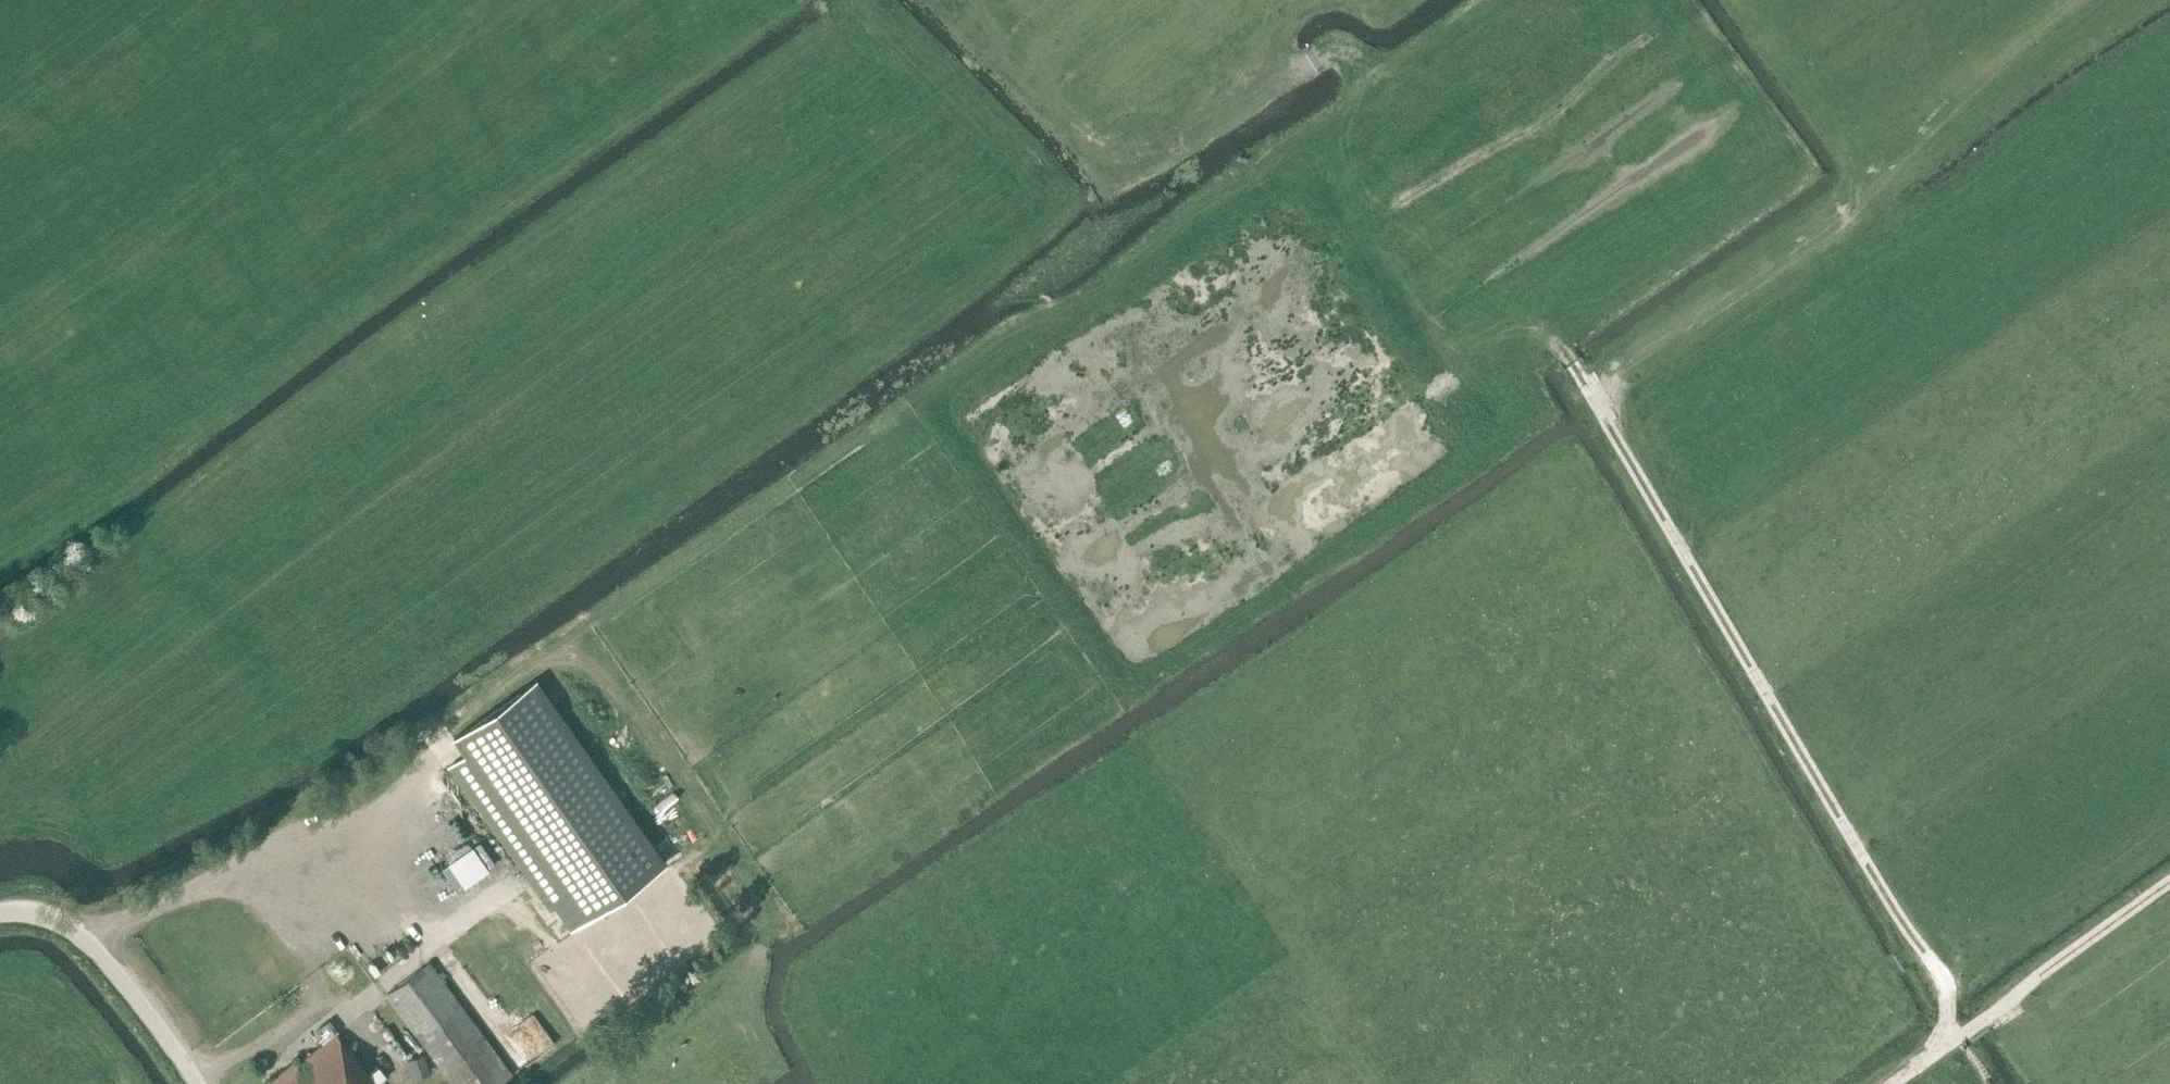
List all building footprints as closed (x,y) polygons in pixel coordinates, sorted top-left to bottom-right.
[(570,929),(665,862),(537,680),(453,738),(464,755),(448,766),(550,911),(558,905),(565,915),(562,917),(570,929)] [(403,878),(427,913),(509,857),(485,822),(403,878)] [(454,1083),(494,1083),(509,1073),(428,962),(386,994),(450,1078),(454,1083)] [(335,1033),(291,1066),(291,1065),(269,1082),(270,1083),(374,1083),(335,1033)] [(423,1055),(407,1060),(411,1073),(427,1068),(423,1055)]
